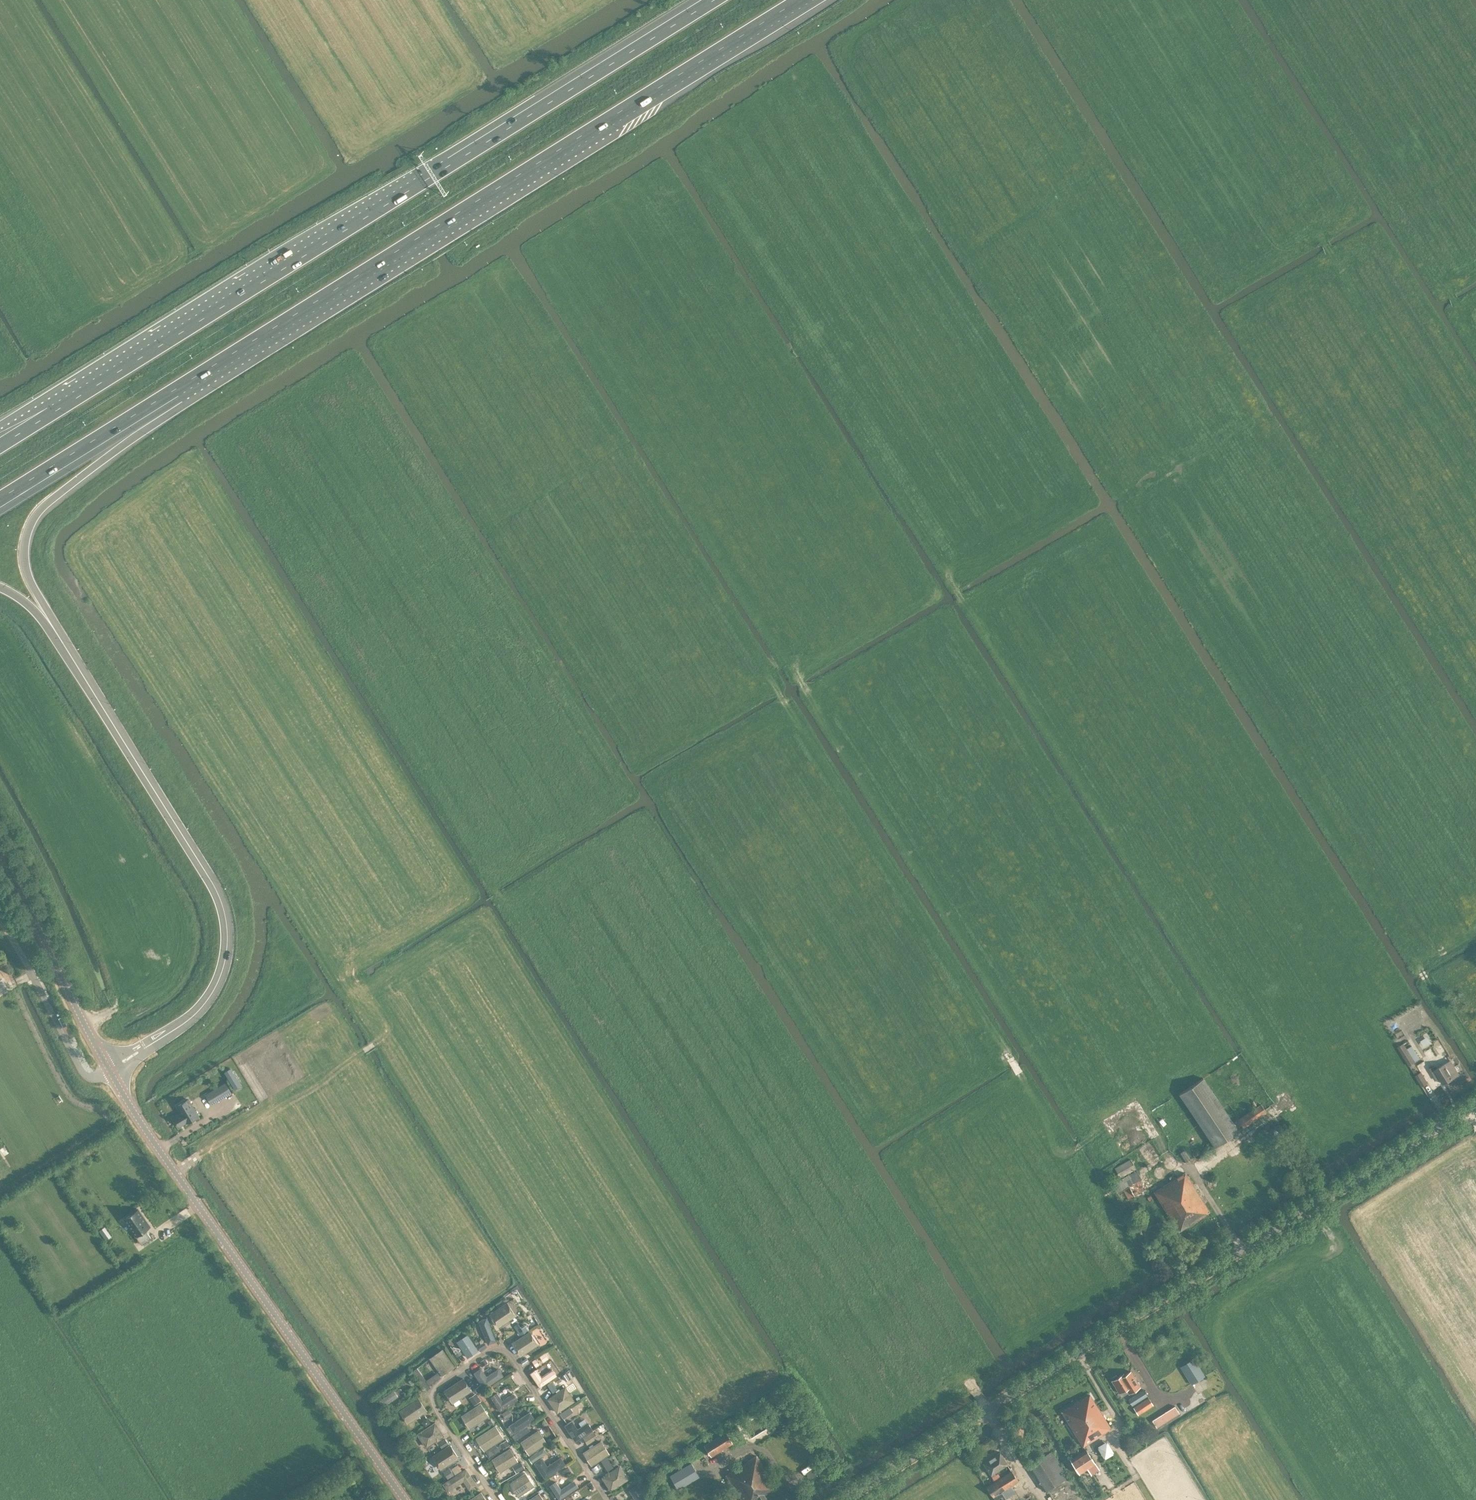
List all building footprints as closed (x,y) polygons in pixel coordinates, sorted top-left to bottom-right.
[(1398,1047),(1409,1065),(1414,1061),(1403,1044),(1398,1047)] [(1459,1073),(1450,1059),(1435,1069),(1434,1069),(1434,1070),(1431,1071),(1431,1072),(1437,1080),(1440,1078),(1443,1083),(1459,1073)] [(1416,1075),(1422,1085),(1427,1082),(1421,1072),(1416,1075)] [(1214,1147),(1239,1131),(1203,1078),(1179,1094),(1214,1147)] [(205,1094),(210,1101),(211,1105),(218,1100),(225,1096),(231,1093),(231,1092),(225,1082),(219,1086),(205,1094)] [(182,1113),(175,1118),(179,1125),(186,1121),(187,1122),(198,1115),(188,1099),(177,1105),(182,1113)] [(1261,1104),(1238,1119),(1243,1127),(1267,1112),(1261,1104)] [(1180,1152),(1186,1162),(1190,1159),(1185,1150),(1180,1152)] [(1120,1177),(1136,1168),(1130,1159),(1115,1167),(1120,1177)] [(1112,1184),(1115,1189),(1117,1193),(1123,1190),(1129,1199),(1148,1189),(1137,1170),(1112,1184)] [(1210,1211),(1185,1172),(1154,1191),(1179,1231),(1189,1224),(1190,1224),(1199,1219),(1199,1218),(1210,1211)] [(134,1202),(120,1212),(138,1238),(147,1231),(141,1223),(146,1219),(134,1202)] [(108,1231),(103,1235),(106,1240),(111,1236),(108,1231)] [(507,1303),(490,1314),(498,1326),(515,1315),(507,1303)] [(487,1319),(479,1322),(488,1343),(495,1340),(487,1319)] [(518,1322),(514,1325),(520,1334),(528,1329),(524,1323),(520,1326),(518,1322)] [(512,1342),(520,1355),(537,1344),(529,1331),(512,1342)] [(468,1335),(458,1342),(468,1357),(478,1350),(468,1335)] [(485,1347),(482,1342),(477,1345),(480,1350),(485,1347)] [(442,1349),(430,1358),(442,1374),(454,1366),(442,1349)] [(540,1356),(543,1361),(548,1358),(545,1353),(540,1356)] [(525,1357),(520,1360),(523,1365),(528,1362),(525,1357)] [(1180,1366),(1191,1384),(1205,1376),(1194,1358),(1180,1366)] [(482,1384),(479,1386),(482,1391),(485,1389),(484,1387),(503,1375),(498,1368),(486,1376),(481,1368),(474,1372),(482,1384)] [(530,1373),(540,1387),(556,1375),(552,1369),(541,1376),(536,1369),(530,1373)] [(1111,1380),(1120,1393),(1126,1388),(1129,1393),(1140,1386),(1130,1371),(1124,1374),(1123,1373),(1118,1376),(1117,1375),(1116,1374),(1112,1377),(1112,1378),(1112,1379),(1111,1380)] [(423,1376),(418,1379),(424,1388),(429,1385),(441,1377),(438,1372),(426,1380),(423,1376)] [(471,1390),(463,1378),(445,1390),(453,1402),(471,1390)] [(548,1398),(557,1412),(574,1400),(565,1387),(548,1398)] [(1128,1399),(1130,1402),(1132,1405),(1147,1395),(1143,1389),(1128,1399)] [(517,1399),(513,1393),(502,1400),(497,1392),(491,1396),(500,1410),(517,1399)] [(1061,1411),(1083,1446),(1103,1434),(1102,1433),(1111,1427),(1090,1394),(1061,1411)] [(478,1395),(471,1399),(474,1404),(481,1400),(478,1395)] [(1149,1397),(1141,1402),(1133,1407),(1139,1415),(1153,1405),(1149,1397)] [(418,1398),(400,1410),(408,1422),(426,1410),(418,1398)] [(480,1403),(462,1415),(470,1428),(489,1415),(480,1403)] [(1175,1405),(1152,1420),(1157,1426),(1179,1412),(1175,1405)] [(573,1412),(570,1406),(560,1413),(564,1418),(573,1412)] [(502,1413),(506,1418),(512,1414),(509,1409),(502,1413)] [(529,1412),(509,1425),(514,1432),(534,1418),(529,1412)] [(430,1423),(427,1418),(422,1421),(425,1426),(430,1423)] [(575,1440),(592,1429),(587,1422),(577,1429),(572,1420),(565,1425),(575,1440)] [(439,1437),(443,1435),(435,1422),(418,1433),(426,1446),(437,1439),(437,1440),(440,1438),(439,1437)] [(485,1450),(503,1438),(495,1425),(476,1437),(485,1450)] [(529,1454),(546,1443),(538,1430),(521,1441),(529,1454)] [(592,1430),(582,1436),(587,1443),(594,1438),(596,1436),(592,1430)] [(711,1441),(707,1444),(707,1446),(712,1455),(718,1452),(733,1443),(726,1432),(711,1441)] [(439,1444),(442,1448),(449,1443),(446,1439),(439,1444)] [(510,1444),(507,1439),(501,1444),(504,1448),(510,1444)] [(1098,1444),(1105,1457),(1115,1452),(1108,1439),(1098,1444)] [(609,1454),(600,1441),(583,1452),(592,1465),(609,1454)] [(1046,1491),(1047,1489),(1068,1476),(1052,1450),(1051,1451),(1047,1443),(1026,1456),(1031,1463),(1029,1464),(1046,1491)] [(433,1456),(441,1468),(458,1457),(450,1445),(433,1456)] [(517,1461),(510,1448),(492,1459),(500,1471),(517,1461)] [(1086,1449),(1070,1459),(1079,1474),(1088,1469),(1091,1474),(1099,1470),(1086,1449)] [(528,1457),(532,1462),(542,1456),(538,1451),(528,1457)] [(983,1462),(991,1474),(1007,1464),(1000,1452),(983,1462)] [(726,1474),(742,1499),(761,1499),(778,1490),(756,1455),(726,1474)] [(535,1462),(545,1477),(565,1464),(561,1457),(547,1466),(541,1458),(535,1462)] [(606,1457),(601,1460),(607,1470),(613,1467),(606,1457)] [(514,1465),(518,1471),(525,1467),(520,1461),(514,1465)] [(670,1473),(678,1487),(699,1476),(691,1462),(670,1473)] [(811,1476),(820,1470),(816,1462),(806,1467),(811,1476)] [(571,1471),(567,1466),(562,1470),(565,1474),(571,1471)] [(611,1489),(627,1479),(619,1466),(609,1473),(608,1472),(606,1473),(606,1474),(602,1477),(611,1489)] [(466,1469),(444,1483),(448,1490),(463,1480),(469,1489),(476,1484),(466,1469)] [(448,1478),(454,1475),(450,1469),(444,1473),(448,1478)] [(986,1486),(995,1499),(1007,1499),(1001,1491),(1018,1481),(1012,1470),(986,1486)] [(534,1485),(526,1473),(510,1482),(519,1495),(534,1485)] [(1069,1476),(1068,1476),(1047,1489),(1054,1499),(1084,1499),(1069,1476)] [(550,1485),(559,1499),(577,1487),(573,1481),(561,1489),(556,1481),(550,1485)] [(630,1490),(636,1499),(646,1499),(637,1485),(630,1490)] [(468,1499),(486,1499),(481,1492),(468,1499)]
